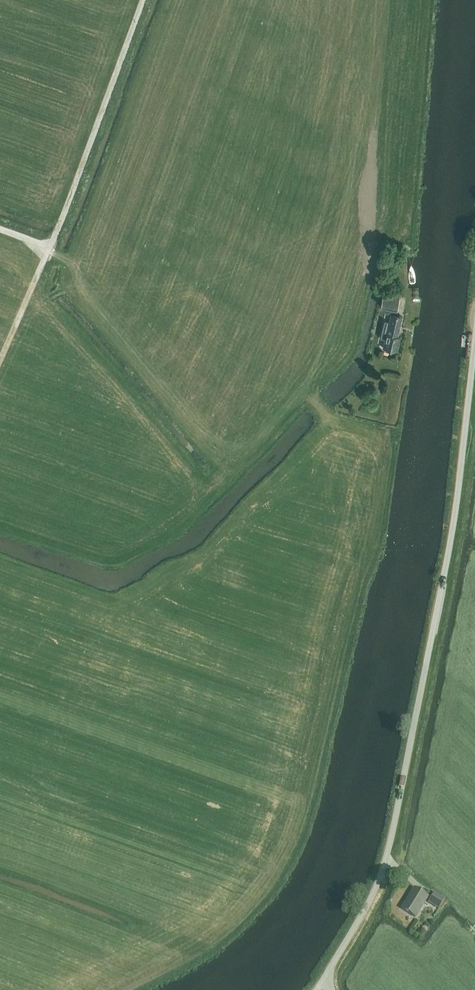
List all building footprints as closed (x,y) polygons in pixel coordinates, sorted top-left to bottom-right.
[(396,310),(400,296),(383,292),(380,306),(396,310)] [(397,337),(402,317),(391,314),(389,321),(385,320),(381,338),(385,339),(383,347),(397,350),(400,337),(397,337)] [(415,917),(428,897),(414,888),(401,909),(415,917)] [(438,909),(440,906),(444,900),(434,894),(430,899),(428,903),(438,909)]
